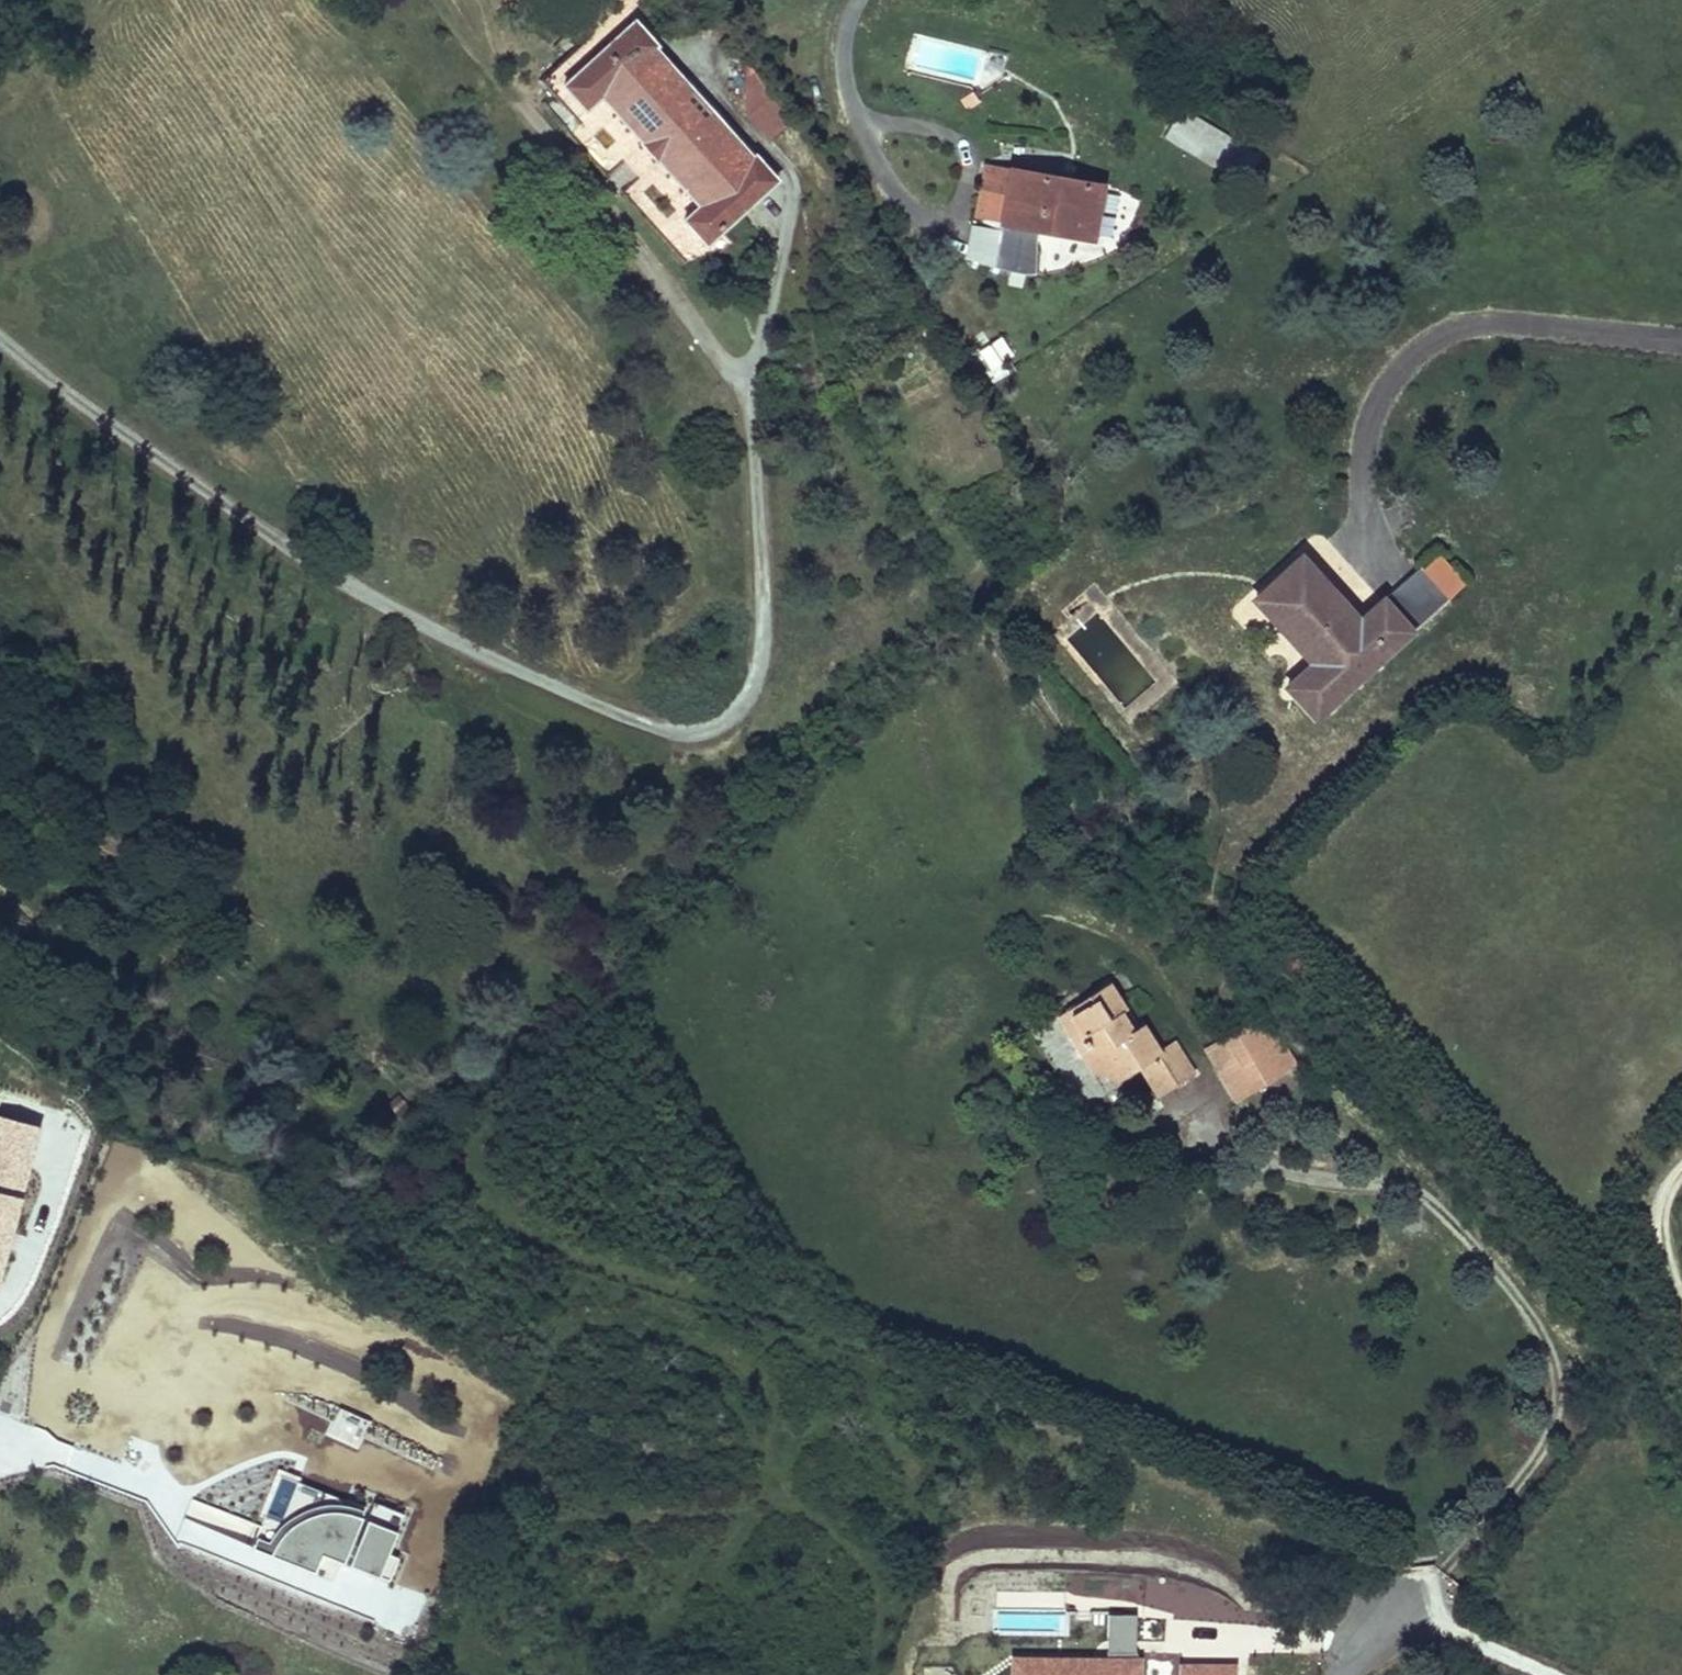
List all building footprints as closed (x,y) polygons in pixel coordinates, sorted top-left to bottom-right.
[(750,157),(653,50),(657,47),(634,21),(564,84),(587,110),(604,94),(703,203),(683,220),(706,245),(778,180),(754,153),(750,157)] [(1181,105),(1162,135),(1236,181),(1255,151),(1181,105)] [(985,160),(981,179),(1006,184),(1010,165),(985,160)] [(975,212),(1085,233),(1095,181),(1010,165),(1006,184),(981,179),(975,212)] [(977,349),(990,368),(1013,353),(1000,333),(977,349)] [(1421,563),(1418,560),(1358,617),(1301,557),(1254,601),(1311,661),(1286,685),(1317,718),(1465,578),(1437,548),(1421,563)] [(1055,1021),(1094,1076),(1104,1069),(1115,1084),(1141,1066),(1160,1093),(1198,1066),(1176,1035),(1161,1045),(1141,1017),(1134,1022),(1107,984),(1055,1021)] [(1304,1051),(1268,1001),(1208,1041),(1244,1093),(1304,1051)] [(3,1290),(43,1124),(0,1114),(0,1289),(3,1290)] [(251,1548),(314,1569),(320,1555),(389,1578),(396,1558),(389,1555),(404,1512),(367,1499),(365,1506),(276,1475),(251,1548)] [(194,1502),(188,1523),(252,1543),(258,1522),(194,1502)]
